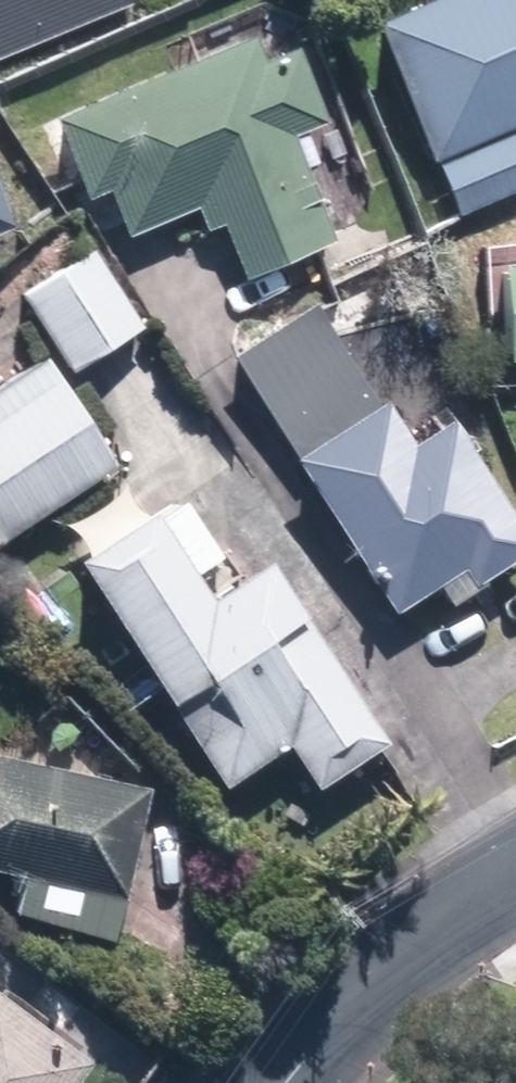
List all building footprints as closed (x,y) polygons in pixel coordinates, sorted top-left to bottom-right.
[(69,32),(89,0),(0,0),(0,59),(69,32)] [(377,16),(465,219),(515,197),(515,0),(415,0),(377,16)] [(53,107),(86,195),(116,184),(135,235),(181,218),(199,211),(207,231),(228,224),(249,280),(335,248),(293,135),(331,121),(301,41),(263,55),(255,32),(53,107)] [(18,229),(0,186),(0,236),(18,229)] [(98,241),(20,285),(68,370),(116,344),(146,327),(98,241)] [(503,261),(510,363),(515,363),(515,260),(503,261)] [(319,298),(233,352),(396,610),(441,582),(451,597),(515,556),(515,507),(450,402),(403,431),(319,298)] [(0,381),(0,545),(122,467),(47,351),(0,381)] [(244,578),(186,486),(81,552),(226,783),(290,743),(321,791),(388,748),(270,561),(244,578)] [(0,754),(0,863),(25,868),(15,919),(120,939),(150,783),(0,754)] [(99,1061),(0,983),(0,1082),(82,1082),(99,1061)]
